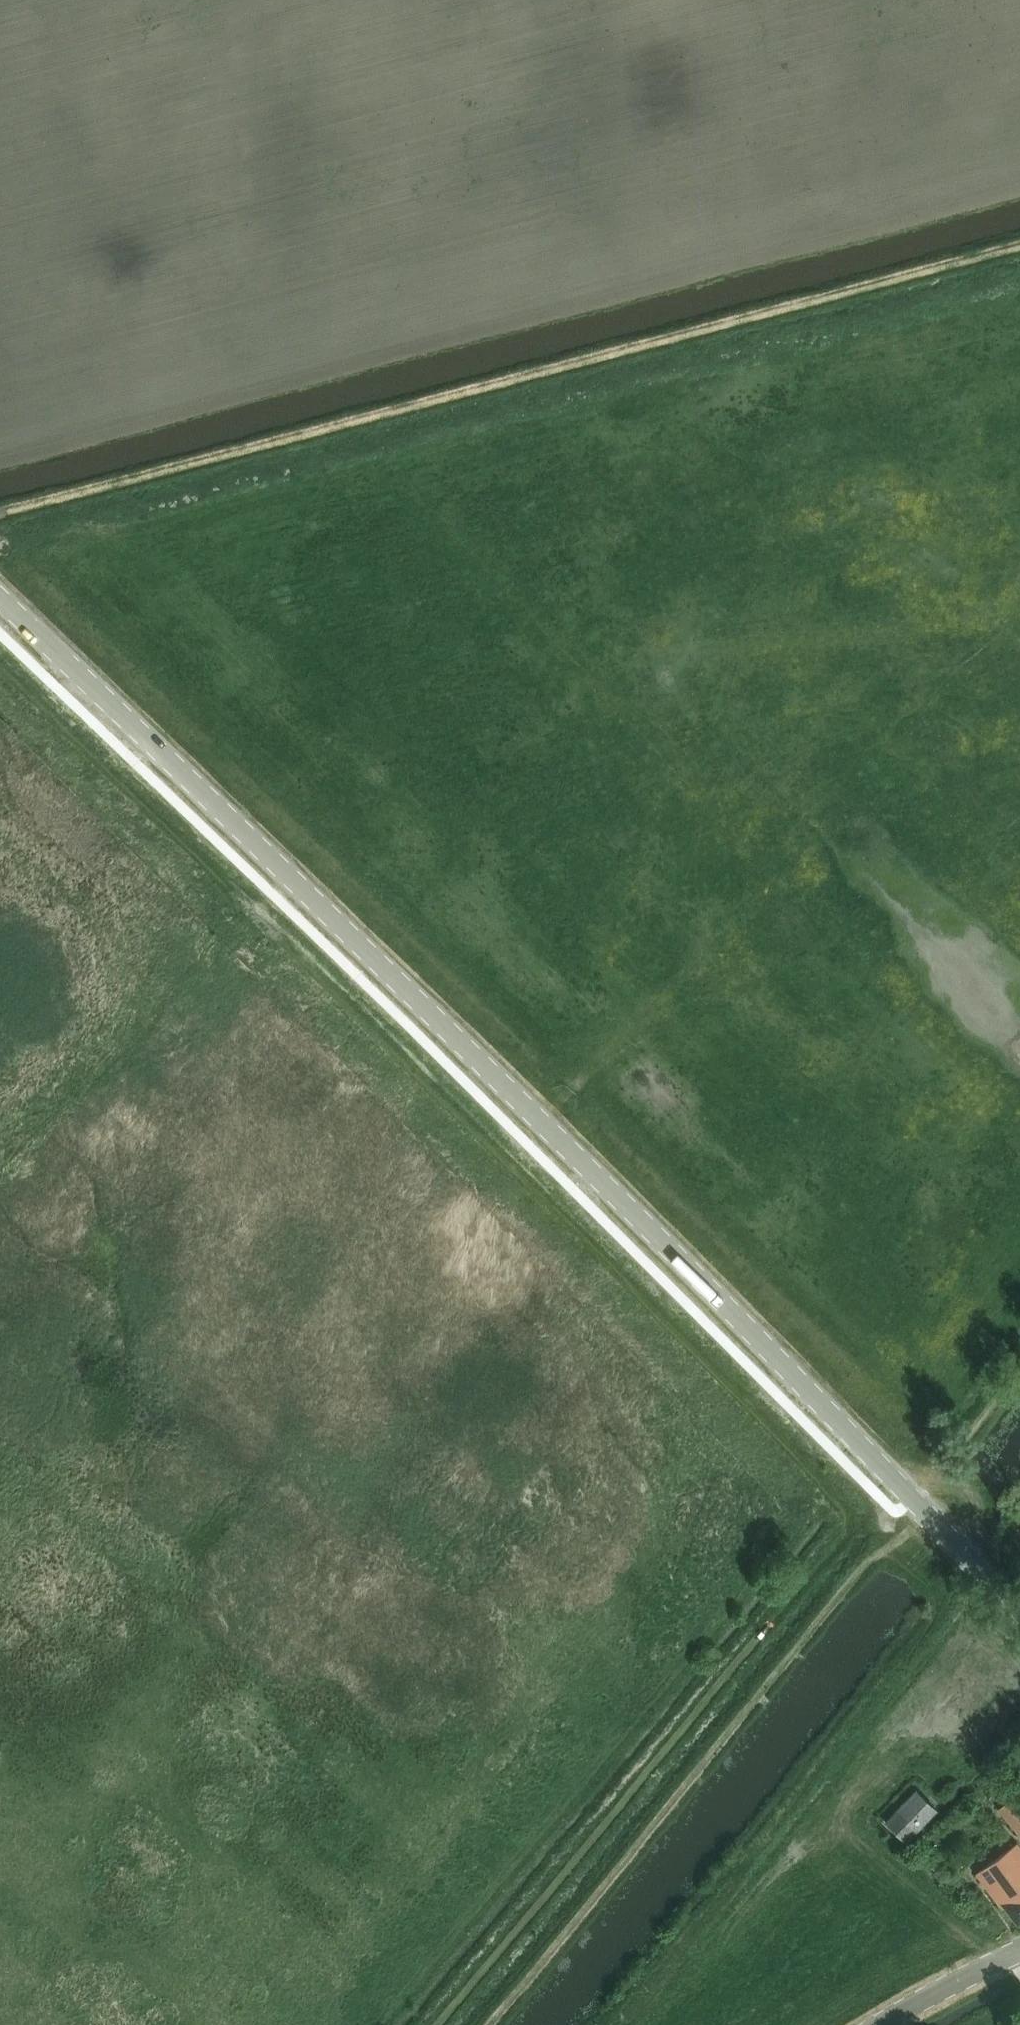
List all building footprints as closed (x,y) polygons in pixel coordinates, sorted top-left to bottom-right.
[(994,1780),(982,1790),(994,1803),(1005,1794),(994,1780)] [(907,1840),(937,1807),(917,1789),(887,1822),(907,1840)] [(998,1808),(999,1810),(1019,1836),(1019,1805),(1013,1796),(998,1808)] [(1019,1923),(1019,1848),(1017,1845),(998,1860),(990,1866),(976,1876),(1001,1910),(1006,1906),(1019,1924),(1019,1923)]
